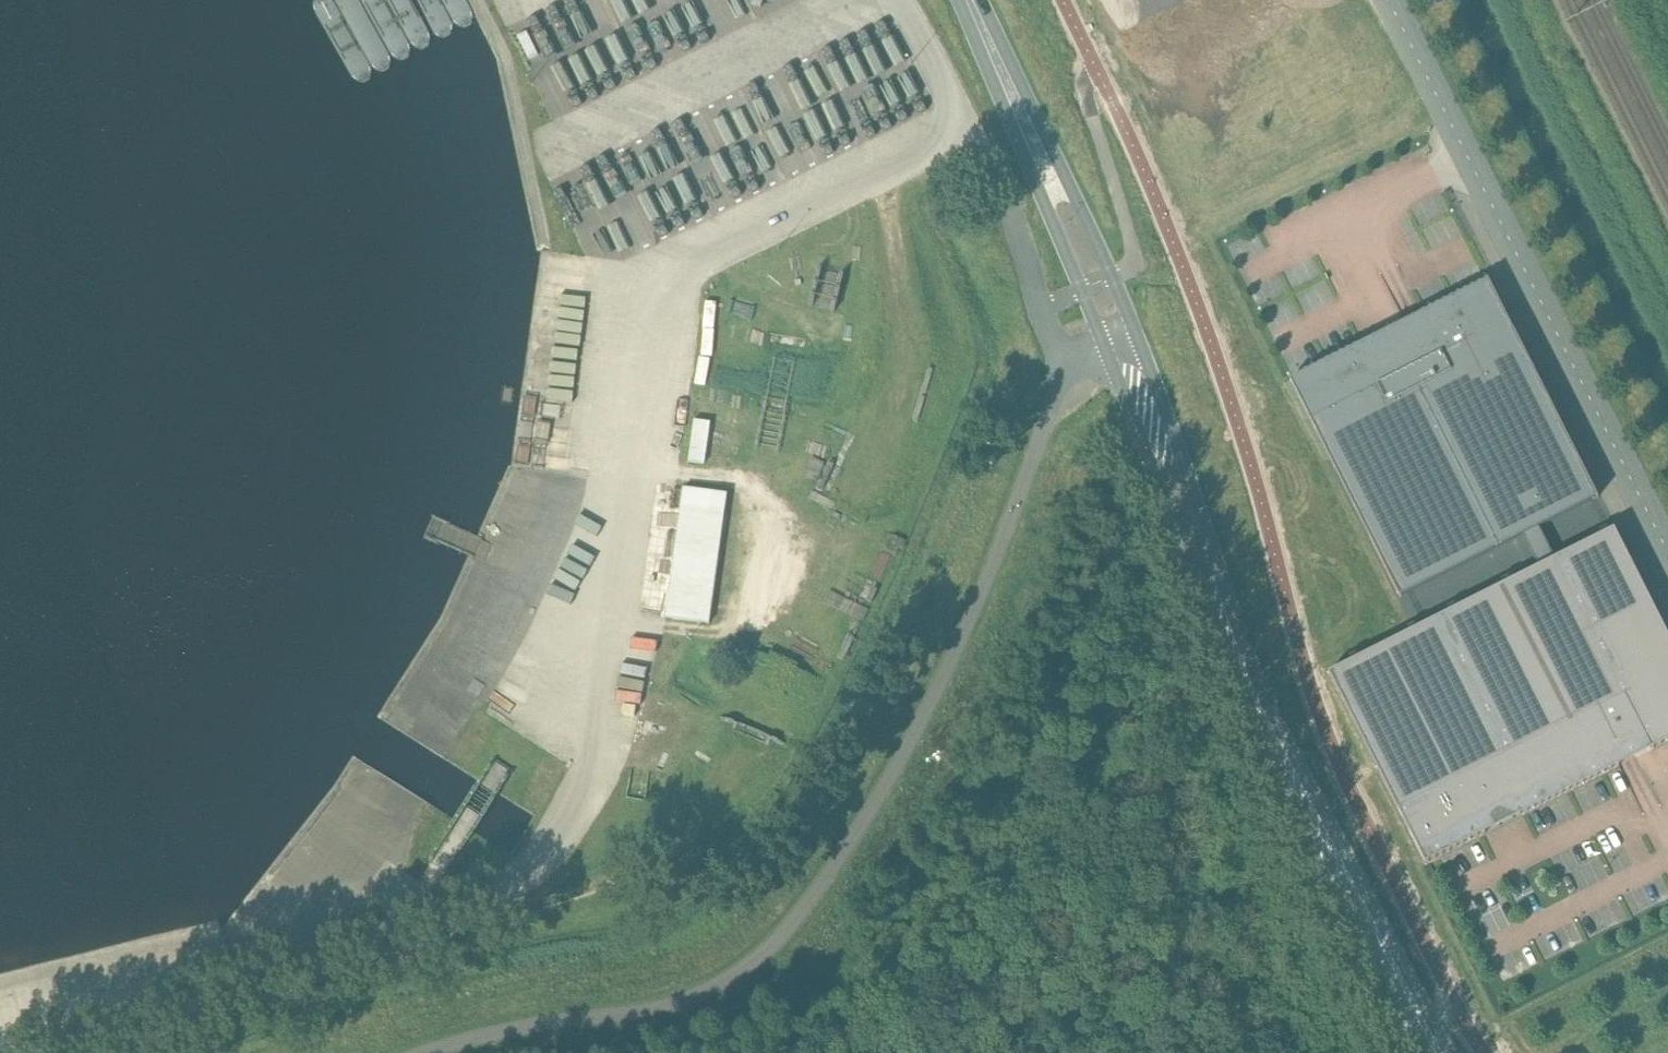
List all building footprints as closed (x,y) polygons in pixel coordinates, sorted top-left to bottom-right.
[(1120,24),(1167,0),(1107,0),(1120,24)] [(1619,766),(1614,755),(1631,747),(1646,739),(1651,750),(1667,741),(1667,634),(1614,528),(1607,532),(1555,558),(1539,527),(1591,501),(1599,497),(1488,279),(1422,313),(1451,372),(1421,388),(1396,338),(1376,348),(1362,355),(1357,345),(1325,361),(1290,379),(1400,597),(1408,593),(1524,535),(1539,566),(1423,625),(1329,672),(1426,863),(1486,833),(1481,823),(1512,807),(1517,817),(1619,766)] [(709,463),(715,420),(695,417),(688,460),(709,463)] [(714,622),(732,492),(685,486),(668,616),(714,622)]
